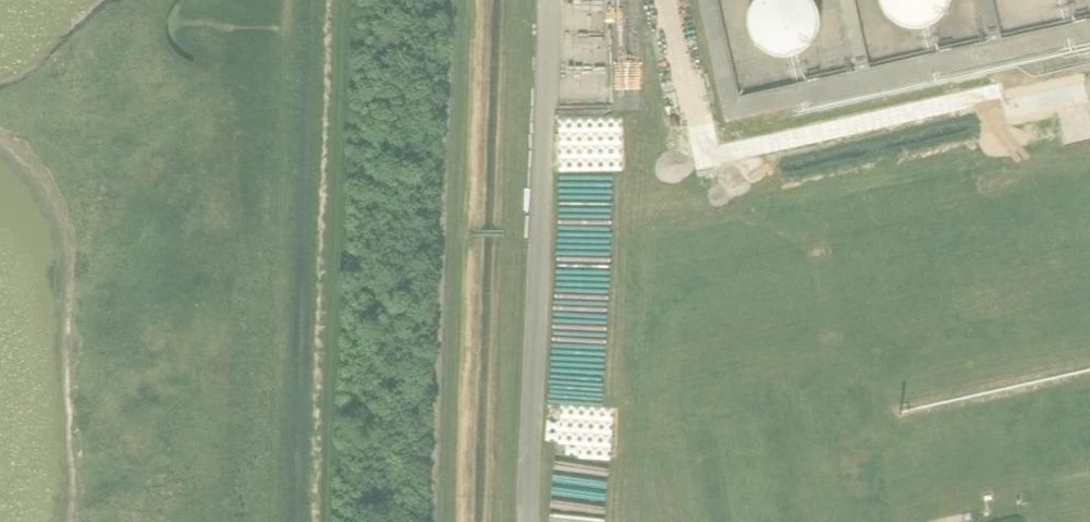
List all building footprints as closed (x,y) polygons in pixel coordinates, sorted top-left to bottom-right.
[(622,96),(647,97),(648,63),(623,62),(622,96)] [(614,227),(613,177),(571,177),(572,228),(614,227)] [(615,469),(563,462),(555,520),(574,521),(610,521),(612,504),(610,504),(615,469)]
